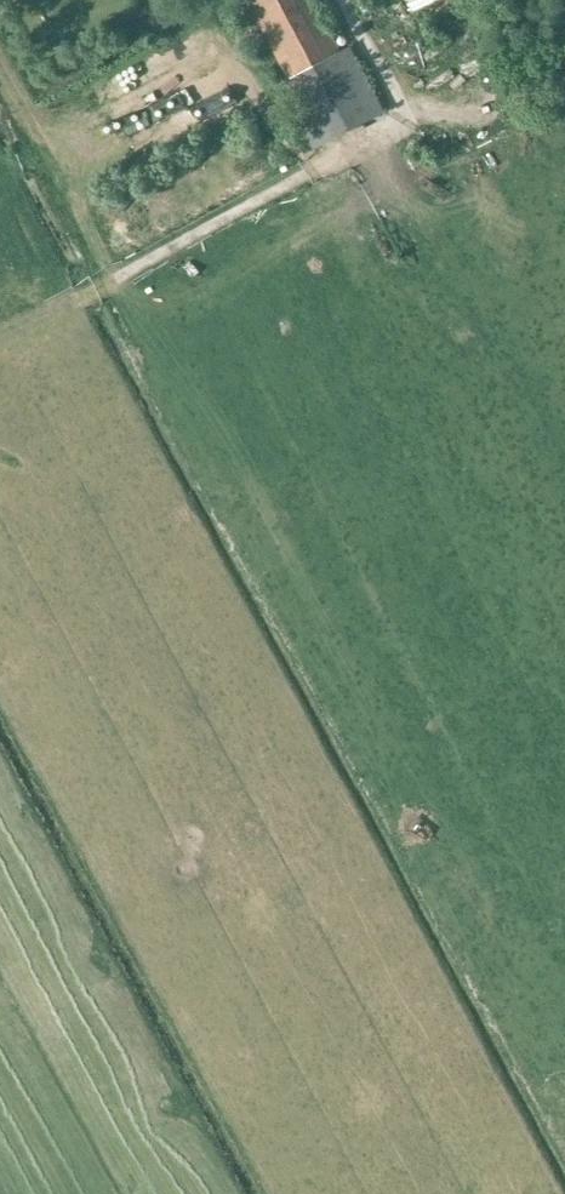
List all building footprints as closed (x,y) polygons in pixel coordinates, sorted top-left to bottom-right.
[(288,79),(340,51),(313,0),(247,0),(288,79)] [(384,113),(350,47),(340,51),(288,79),(280,83),(314,149),(384,113)]
